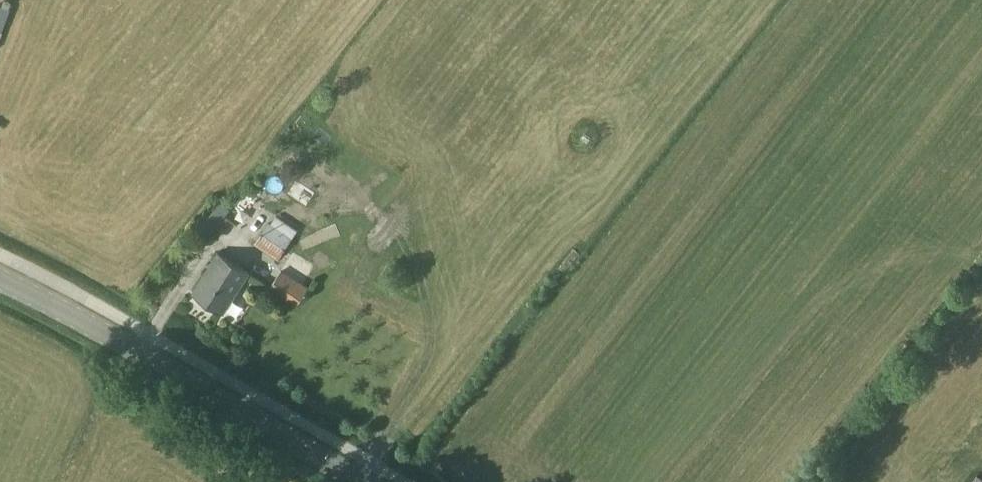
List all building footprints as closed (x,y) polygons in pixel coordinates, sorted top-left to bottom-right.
[(241,227),(228,247),(268,272),(268,271),(277,276),(276,277),(266,293),(294,310),(315,277),(336,290),(349,270),(328,257),(330,252),(302,235),(289,256),(288,258),(280,253),(280,251),(241,227)] [(193,292),(208,302),(224,312),(249,272),(218,252),(193,292)]
